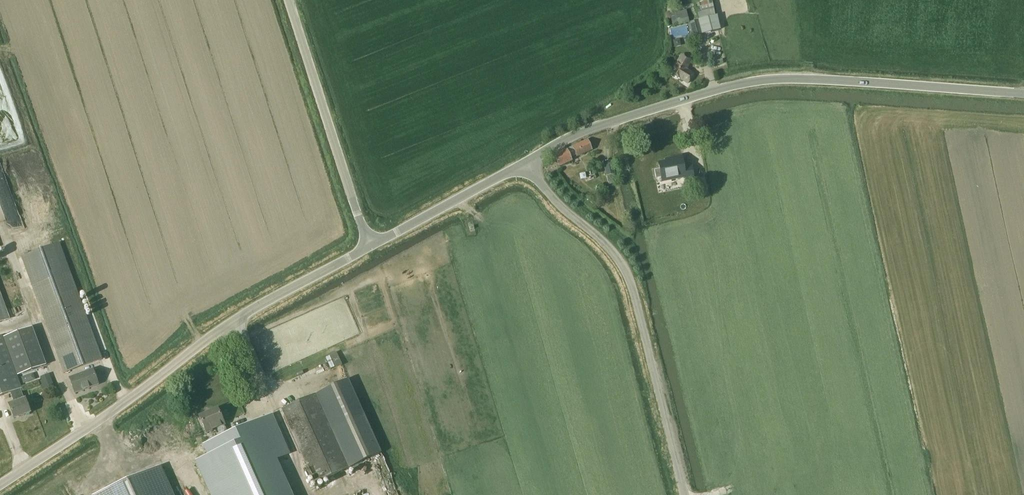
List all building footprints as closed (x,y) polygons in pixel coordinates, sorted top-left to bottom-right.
[(686,10),(675,13),(670,14),(672,25),(677,24),(678,26),(689,23),(686,10)] [(699,21),(702,35),(719,31),(716,17),(699,21)] [(690,23),(693,38),(702,36),(698,21),(690,23)] [(686,70),(691,61),(682,55),(671,74),(680,80),(681,79),(688,83),(694,74),(686,70)] [(587,141),(555,155),(560,166),(571,161),(570,158),(577,155),(577,156),(591,150),(587,141)] [(662,181),(685,177),(686,179),(694,178),(692,166),(684,168),(682,157),(673,159),(674,161),(659,164),(660,169),(654,170),(656,179),(661,178),(662,181)] [(603,162),(606,177),(607,176),(609,185),(615,184),(613,175),(614,175),(611,160),(603,162)] [(22,257),(64,373),(102,359),(60,243),(22,257)] [(10,319),(0,292),(0,323),(10,319)] [(33,328),(3,338),(17,376),(46,366),(33,328)] [(24,400),(20,389),(21,389),(17,376),(3,338),(2,335),(0,336),(0,397),(10,393),(14,403),(8,405),(13,419),(30,413),(25,399),(24,400)] [(341,352),(328,356),(332,368),(345,364),(341,352)] [(69,378),(75,393),(98,385),(93,370),(69,378)] [(41,376),(43,388),(54,385),(52,373),(41,376)] [(316,483),(381,454),(381,453),(348,380),(283,410),(316,483)] [(217,428),(221,438),(228,434),(224,425),(217,410),(200,417),(207,433),(217,428)] [(272,416),(206,445),(210,455),(198,461),(213,494),(283,494),(270,466),(291,457),(272,416)] [(161,463),(95,490),(97,494),(174,494),(161,463)]
